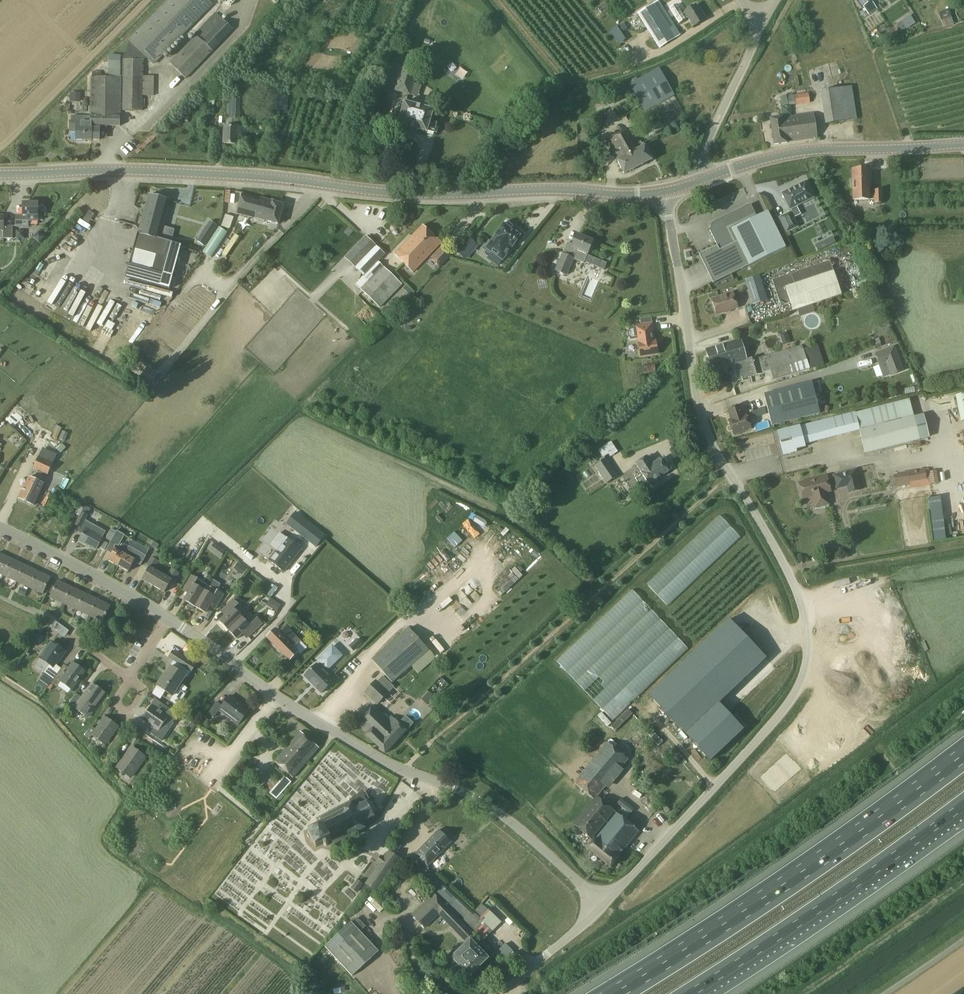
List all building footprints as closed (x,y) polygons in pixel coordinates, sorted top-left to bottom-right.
[(211,5),(206,0),(169,0),(130,40),(130,41),(124,60),(123,110),(142,111),(143,60),(146,57),(154,64),(211,5)] [(871,0),(859,0),(863,6),(869,15),(878,9),(871,0)] [(596,8),(601,16),(610,10),(605,3),(596,8)] [(659,48),(675,39),(653,4),(634,16),(643,31),(647,28),(659,48)] [(684,20),(688,17),(693,27),(705,20),(696,5),(684,12),(685,13),(681,15),(684,20)] [(926,30),(943,25),(943,27),(954,24),(949,9),(924,18),(921,7),(916,8),(922,27),(924,26),(926,30)] [(195,35),(196,35),(170,63),(186,79),(234,30),(216,13),(195,35)] [(623,24),(618,28),(621,33),(626,29),(623,24)] [(404,64),(395,91),(410,96),(419,69),(404,64)] [(629,85),(644,112),(675,95),(660,68),(629,85)] [(90,122),(90,126),(101,126),(120,126),(121,78),(102,77),(102,72),(101,71),(94,71),(92,72),(92,77),(91,77),(90,122)] [(249,82),(235,82),(234,91),(248,92),(249,82)] [(852,86),(820,91),(826,124),(857,120),(852,86)] [(796,105),(810,103),(809,92),(794,94),(795,95),(789,95),(790,103),(787,95),(780,98),(784,106),(790,104),(790,105),(796,105)] [(70,93),(70,102),(80,102),(80,93),(70,93)] [(287,111),(289,96),(270,94),(269,109),(287,111)] [(227,119),(227,127),(225,127),(224,144),(237,145),(238,136),(247,137),(247,128),(239,127),(239,120),(240,120),(241,98),(227,97),(226,119),(227,119)] [(427,133),(427,131),(434,133),(437,124),(430,122),(433,111),(404,102),(398,124),(427,133)] [(787,143),(787,142),(817,138),(814,114),(783,118),(783,117),(771,119),(774,144),(787,143)] [(90,126),(90,122),(71,122),(70,133),(71,133),(71,132),(77,132),(77,140),(91,141),(92,140),(99,140),(100,129),(101,126),(90,126)] [(617,160),(625,174),(652,160),(645,146),(644,146),(643,144),(642,145),(641,143),(639,143),(632,127),(607,141),(617,160)] [(853,200),(869,199),(875,199),(875,202),(882,202),(882,190),(875,190),(875,194),(869,194),(869,169),(853,169),(853,178),(852,178),(851,179),(850,179),(849,180),(849,181),(849,182),(848,183),(849,183),(849,184),(849,185),(850,186),(851,186),(852,187),(853,187),(853,200)] [(806,182),(806,181),(805,182),(796,186),(791,188),(791,189),(783,193),(782,193),(782,194),(789,208),(789,209),(790,210),(791,209),(792,212),(791,213),(790,212),(780,218),(787,232),(797,227),(793,218),(800,214),(796,206),(813,198),(814,198),(813,197),(806,182)] [(148,194),(139,230),(161,236),(170,200),(148,194)] [(242,194),(237,213),(277,224),(282,204),(242,194)] [(39,221),(39,216),(39,203),(23,203),(23,216),(16,216),(16,227),(29,227),(29,221),(39,221)] [(699,254),(713,283),(785,248),(768,211),(757,217),(751,204),(713,223),(710,231),(717,246),(699,254)] [(225,214),(222,225),(231,227),(233,216),(225,214)] [(13,226),(4,226),(4,216),(0,216),(0,231),(4,231),(4,239),(13,239),(13,226)] [(210,221),(204,229),(211,234),(217,226),(210,221)] [(511,230),(513,228),(512,225),(508,222),(505,222),(486,248),(503,260),(520,236),(511,230)] [(395,254),(412,270),(440,242),(423,225),(395,254)] [(219,227),(203,252),(211,257),(227,233),(219,227)] [(24,230),(16,230),(16,239),(24,238),(24,230)] [(161,236),(139,230),(129,265),(163,274),(172,242),(160,239),(161,236)] [(584,262),(588,254),(593,241),(577,235),(573,245),(567,242),(563,253),(562,253),(555,271),(567,276),(575,258),(584,262)] [(679,235),(679,245),(687,244),(687,235),(679,235)] [(345,258),(363,276),(355,284),(380,308),(402,285),(379,262),(386,255),(367,237),(345,258)] [(464,259),(477,244),(469,238),(457,252),(464,259)] [(440,245),(429,257),(440,267),(451,254),(440,245)] [(607,263),(592,257),(589,264),(604,270),(607,263)] [(793,311),(813,304),(841,295),(829,261),(772,280),(781,306),(790,303),(793,311)] [(768,301),(759,276),(745,280),(753,305),(768,301)] [(413,292),(407,287),(404,289),(410,295),(413,292)] [(739,290),(733,292),(712,299),(717,315),(738,308),(736,300),(742,298),(739,290)] [(631,327),(635,326),(639,356),(658,354),(657,345),(655,346),(651,323),(650,323),(650,317),(630,320),(631,327)] [(712,370),(734,364),(746,359),(740,340),(706,349),(712,370)] [(746,359),(751,377),(770,371),(772,379),(809,369),(802,345),(759,357),(759,356),(746,359)] [(895,347),(877,353),(880,362),(887,359),(892,374),(904,370),(895,347)] [(746,359),(734,364),(738,380),(751,377),(746,359)] [(642,368),(643,375),(655,374),(654,366),(642,368)] [(812,382),(764,394),(772,426),(820,413),(812,382)] [(814,387),(816,396),(824,394),(822,385),(814,387)] [(956,394),(961,420),(963,419),(963,393),(956,394)] [(729,420),(734,435),(751,429),(746,414),(744,415),(740,405),(728,409),(731,419),(729,420)] [(865,453),(920,439),(914,416),(859,430),(865,453)] [(800,426),(777,432),(780,443),(782,447),(781,448),(783,456),(785,455),(793,453),(796,452),(796,450),(802,448),(805,447),(804,444),(826,439),(821,421),(800,426)] [(609,460),(619,453),(613,444),(602,451),(609,460)] [(53,463),(52,463),(55,455),(42,449),(39,457),(33,469),(48,476),(53,463)] [(636,463),(649,484),(668,472),(660,459),(652,464),(647,456),(636,463)] [(606,459),(595,466),(606,483),(617,476),(606,459)] [(851,470),(831,475),(835,490),(845,488),(846,491),(855,489),(851,470)] [(925,472),(908,474),(909,483),(926,480),(925,472)] [(827,476),(800,483),(803,498),(813,496),(816,510),(829,506),(826,492),(831,491),(827,476)] [(29,477),(19,498),(34,505),(44,484),(29,477)] [(81,514),(75,525),(80,528),(85,531),(82,535),(79,540),(96,550),(103,537),(106,531),(85,520),(87,515),(82,512),(81,514)] [(324,536),(295,513),(290,519),(297,525),(294,530),(316,547),(324,536)] [(721,516),(647,585),(667,606),(741,537),(721,516)] [(115,535),(123,539),(125,535),(117,531),(115,534),(115,535)] [(454,532),(447,538),(455,547),(462,541),(454,532)] [(270,560),(283,571),(300,550),(280,534),(271,546),(277,551),(270,560)] [(839,541),(836,542),(835,545),(835,548),(838,550),(841,549),(843,546),(842,543),(839,541)] [(112,542),(106,551),(111,554),(108,560),(118,566),(129,546),(123,543),(118,551),(114,549),(116,545),(112,542)] [(208,550),(220,558),(225,551),(214,542),(208,550)] [(129,546),(118,566),(128,572),(134,562),(141,565),(146,556),(129,546)] [(422,566),(404,581),(417,596),(450,569),(433,549),(418,561),(422,566)] [(142,579),(154,586),(161,573),(155,570),(159,562),(161,563),(164,557),(154,552),(147,565),(149,567),(142,579)] [(3,576),(10,559),(0,554),(0,574),(3,576)] [(24,565),(10,559),(3,576),(16,582),(24,565)] [(247,569),(238,562),(233,569),(242,575),(247,569)] [(37,571),(24,565),(16,582),(29,588),(37,571)] [(161,573),(154,586),(165,592),(172,579),(175,581),(179,573),(172,569),(168,577),(161,573)] [(510,569),(499,576),(504,582),(495,588),(500,595),(519,582),(510,569)] [(50,577),(37,571),(29,588),(42,594),(50,577)] [(185,600),(195,606),(204,591),(194,585),(197,580),(192,576),(185,588),(190,590),(185,600)] [(50,597),(63,603),(71,587),(58,581),(50,597)] [(84,593),(71,587),(63,603),(76,610),(84,593)] [(557,661),(611,720),(688,649),(634,590),(557,661)] [(215,597),(204,591),(195,606),(206,612),(211,603),(217,606),(223,594),(218,592),(215,597)] [(97,599),(84,593),(76,610),(90,616),(97,599)] [(221,621),(229,630),(242,617),(234,609),(241,601),(237,597),(224,609),(229,613),(221,621)] [(489,609),(500,601),(497,597),(486,606),(489,609)] [(110,605),(97,599),(90,616),(103,622),(110,605)] [(289,613),(282,620),(285,623),(292,616),(289,613)] [(248,623),(242,617),(229,630),(238,638),(246,631),(250,635),(262,623),(255,616),(248,623)] [(647,692),(709,757),(742,726),(715,699),(763,654),(727,617),(647,692)] [(51,628),(57,633),(62,626),(57,622),(56,621),(51,628)] [(298,646),(295,649),(293,647),(300,641),(285,626),(278,633),(275,629),(267,638),(290,660),(301,649),(298,646)] [(409,628),(372,660),(392,683),(429,651),(409,628)] [(361,644),(356,639),(349,646),(354,651),(361,644)] [(53,680),(61,668),(55,664),(65,651),(52,642),(40,658),(50,665),(44,673),(53,680)] [(304,676),(321,693),(333,681),(326,673),(341,658),(332,649),(304,676)] [(168,658),(174,661),(191,672),(196,665),(173,651),(168,658)] [(62,669),(61,668),(53,680),(51,683),(56,687),(60,681),(72,689),(85,672),(72,663),(69,668),(64,665),(62,669)] [(289,670),(293,674),(298,669),(294,665),(289,670)] [(178,689),(186,676),(171,666),(167,673),(166,672),(156,688),(164,693),(165,691),(174,697),(179,690),(178,689)] [(365,692),(378,704),(388,693),(385,690),(391,684),(382,677),(377,683),(375,681),(365,692)] [(71,711),(74,707),(87,717),(105,692),(91,683),(81,697),(76,693),(66,707),(71,711)] [(428,704),(435,697),(429,692),(422,698),(428,704)] [(220,709),(239,723),(250,710),(231,695),(223,705),(217,701),(209,712),(215,716),(220,709)] [(367,732),(365,734),(385,753),(407,730),(407,729),(413,723),(406,716),(399,722),(398,721),(397,721),(391,716),(389,718),(374,704),(357,722),(367,732)] [(168,731),(161,726),(167,717),(151,706),(142,718),(154,726),(150,732),(161,741),(168,731)] [(616,731),(634,715),(628,710),(611,726),(616,731)] [(598,715),(605,724),(608,721),(601,713),(598,715)] [(91,734),(92,735),(105,744),(118,726),(105,716),(91,734)] [(319,748),(300,731),(274,762),(293,778),(319,748)] [(574,783),(594,800),(628,760),(607,743),(595,758),(574,783)] [(132,748),(117,768),(131,777),(145,757),(132,748)] [(274,778),(265,789),(264,790),(277,801),(279,799),(281,802),(285,798),(282,795),(293,784),(285,777),(280,783),(274,778)] [(595,801),(574,824),(593,840),(586,848),(611,869),(619,859),(618,857),(617,857),(638,832),(616,813),(597,797),(595,801)] [(369,819),(373,817),(374,818),(375,817),(374,815),(375,811),(377,810),(377,809),(376,809),(373,804),(374,803),(373,802),(372,803),(367,801),(367,800),(365,800),(365,802),(361,804),(360,802),(359,803),(360,804),(354,807),(351,802),(340,808),(339,806),(337,807),(338,809),(331,813),(330,811),(328,812),(329,814),(320,818),(319,818),(318,819),(321,820),(323,824),(308,832),(316,847),(323,843),(324,844),(324,845),(325,845),(326,845),(327,845),(328,845),(328,844),(328,842),(327,841),(331,840),(333,844),(333,845),(333,846),(334,846),(335,845),(343,840),(344,842),(345,841),(345,839),(352,835),(353,837),(354,836),(353,834),(365,828),(362,823),(367,820),(368,821),(370,820),(369,819)] [(473,912),(427,867),(451,842),(438,829),(414,855),(421,862),(413,870),(463,918),(462,919),(484,939),(493,930),(473,912)] [(390,849),(380,864),(366,884),(377,892),(402,857),(390,849)] [(363,884),(357,880),(351,889),(357,893),(363,884)] [(439,913),(467,942),(451,958),(469,978),(489,959),(470,939),(475,935),(468,928),(434,892),(411,913),(424,927),(439,913)] [(489,896),(483,902),(501,922),(508,916),(489,896)] [(475,911),(480,916),(487,909),(482,904),(475,911)] [(325,947),(352,976),(379,952),(351,922),(325,947)]
